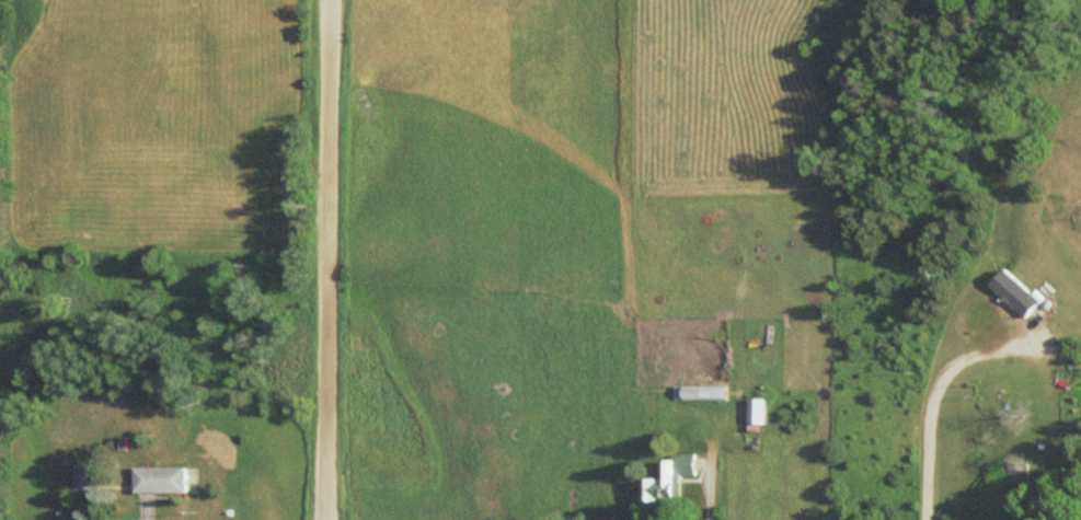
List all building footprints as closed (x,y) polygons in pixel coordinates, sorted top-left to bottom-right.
[(1033,319),(1050,302),(1013,266),(996,283),(1033,319)] [(678,400),(734,400),(734,386),(678,386),(678,400)] [(751,425),(769,425),(769,398),(751,398),(751,425)] [(650,503),(689,503),(689,476),(703,476),(703,457),(668,457),(668,479),(650,479),(650,503)] [(79,491),(105,491),(105,463),(79,463),(79,491)] [(1034,496),(1034,464),(1014,464),(1014,496),(1034,496)] [(196,493),(196,467),(140,467),(140,493),(196,493)]
